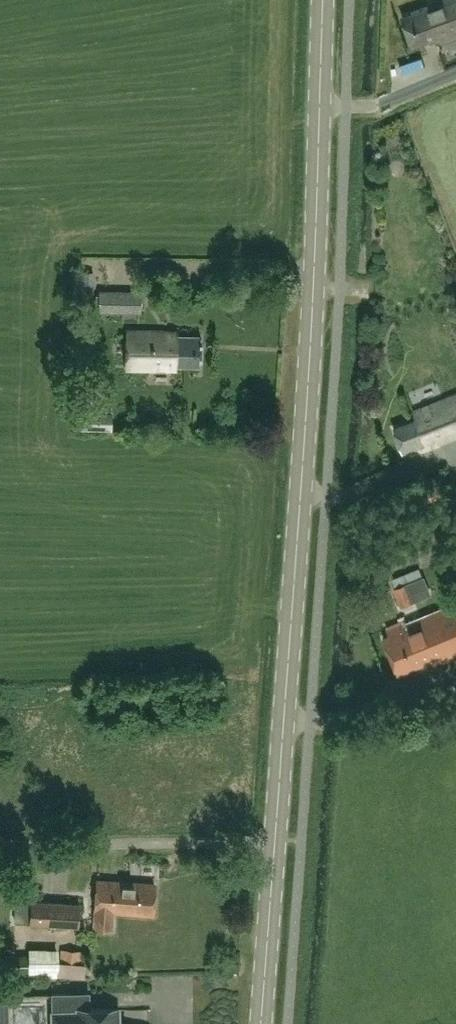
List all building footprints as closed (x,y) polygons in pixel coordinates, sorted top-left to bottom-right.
[(440,36),(442,42),(455,37),(455,0),(440,0),(403,14),(414,45),(440,36)] [(98,312),(141,313),(142,290),(99,289),(98,312)] [(121,367),(129,367),(175,368),(176,364),(198,364),(199,334),(176,334),(176,330),(121,329),(121,367)] [(94,391),(81,390),(80,410),(80,428),(110,428),(110,410),(94,410),(94,391)] [(395,426),(406,452),(430,443),(429,441),(439,437),(441,441),(455,435),(455,394),(446,398),(414,411),(417,417),(395,426)] [(401,606),(425,596),(433,593),(425,575),(393,587),(401,606)] [(384,637),(398,673),(432,659),(435,666),(455,657),(455,602),(454,603),(453,601),(406,621),(405,618),(387,626),(390,634),(384,637)] [(96,910),(95,926),(112,927),(113,911),(153,914),(155,884),(128,882),(128,880),(97,878),(95,910),(96,910)] [(31,900),(30,921),(78,925),(80,903),(31,900)] [(60,960),(66,961),(82,964),(84,950),(67,949),(61,948),(60,960)] [(8,992),(0,992),(0,1023),(9,1023),(8,992)] [(30,1014),(26,1023),(42,1023),(49,1007),(22,996),(16,1009),(30,1014)] [(53,1010),(53,1023),(118,1023),(118,1007),(78,1007),(78,1010),(53,1010)]
